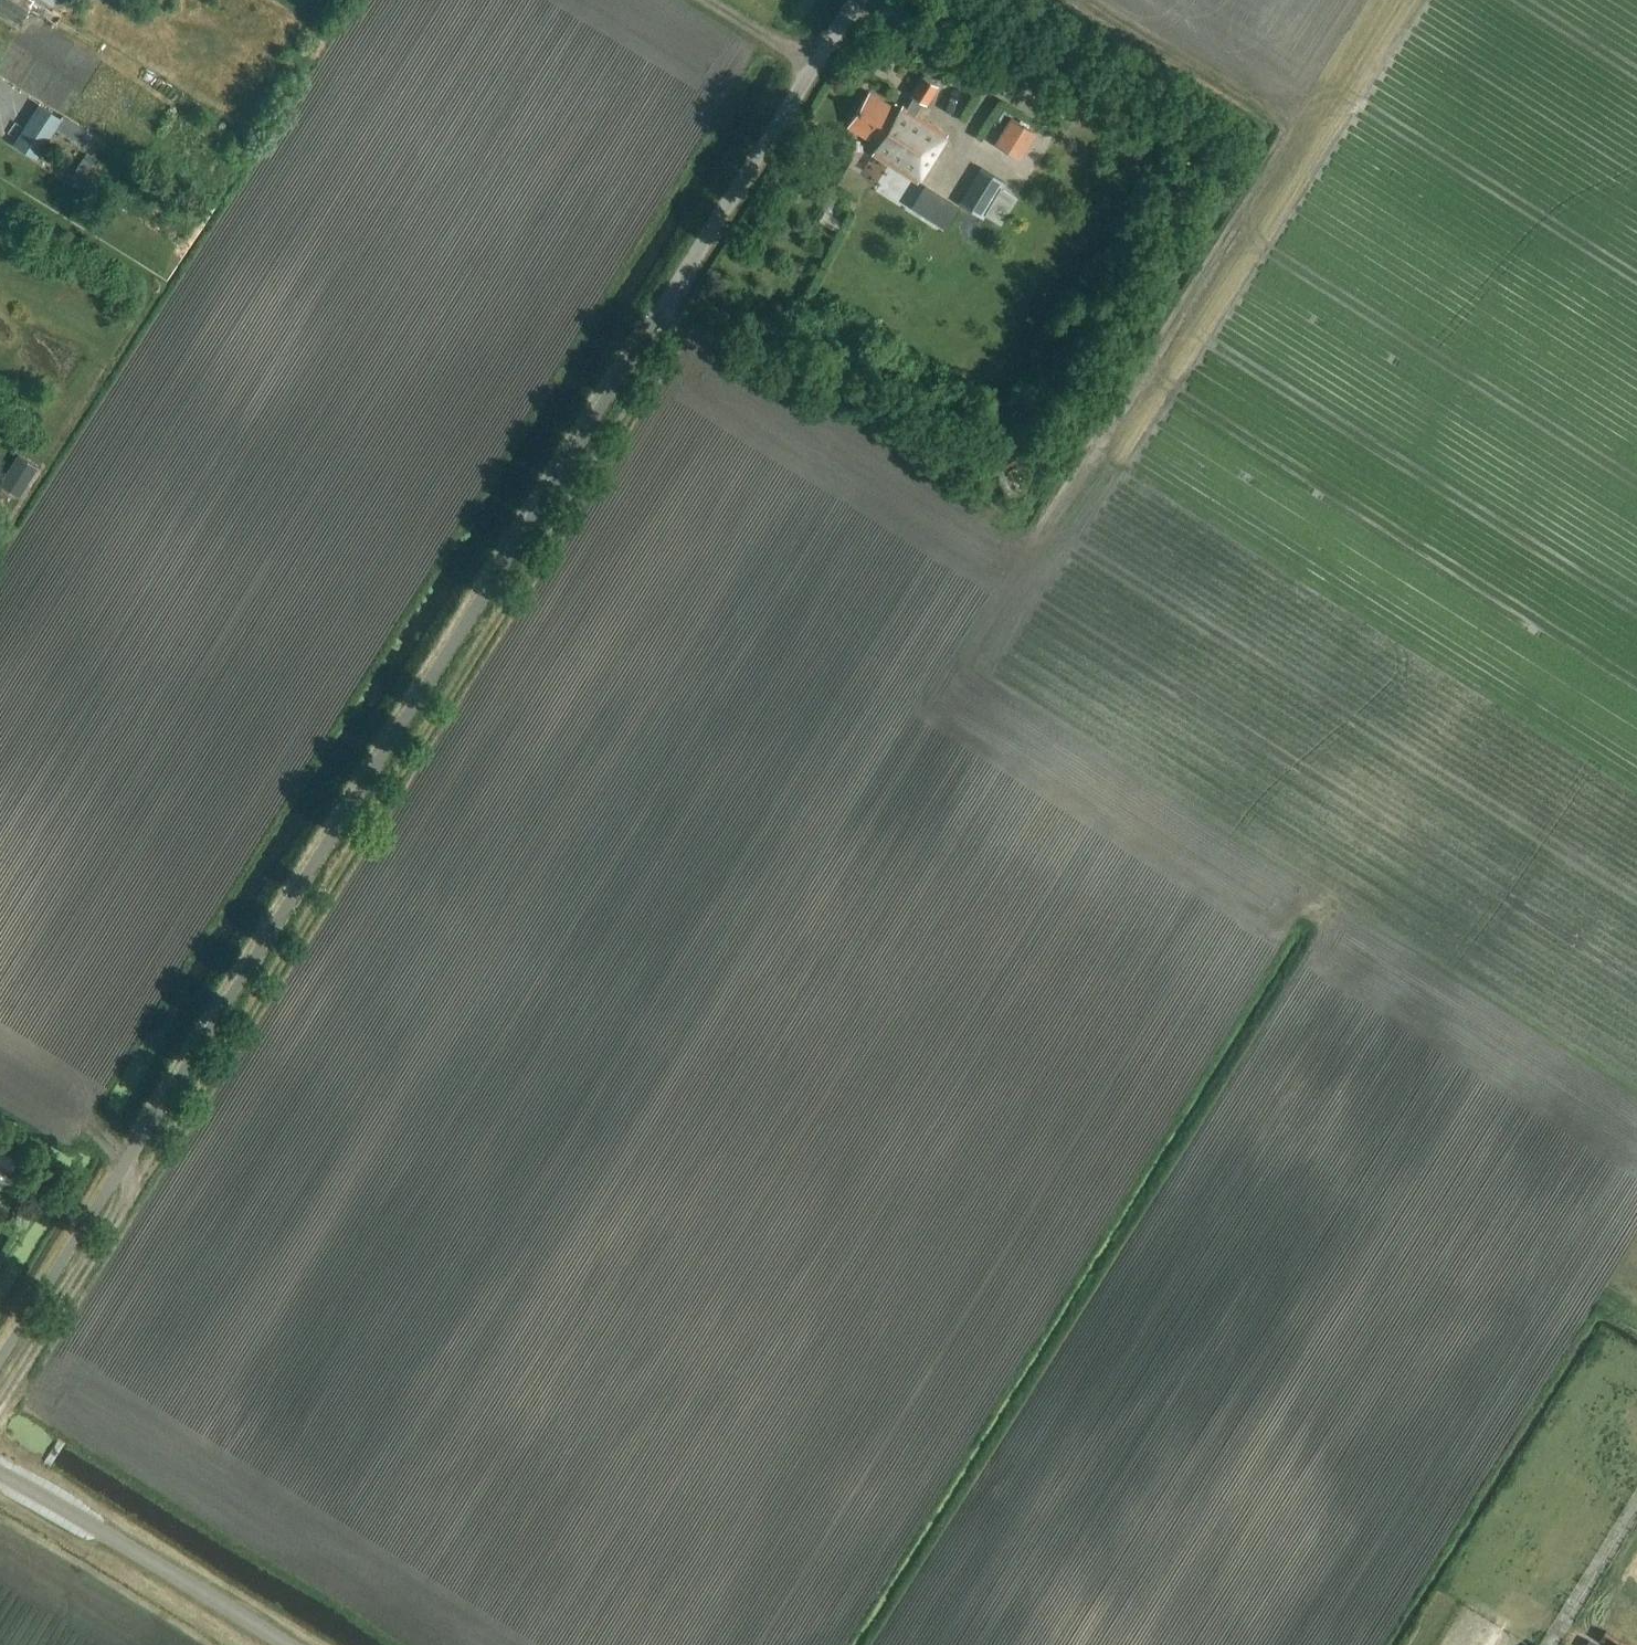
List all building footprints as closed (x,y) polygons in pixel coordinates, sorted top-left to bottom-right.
[(20,24),(27,12),(6,0),(0,0),(0,13),(20,24)] [(924,104),(936,86),(923,77),(910,95),(913,97),(906,110),(901,107),(897,112),(868,94),(848,125),(868,137),(871,133),(881,139),(872,154),(918,182),(947,135),(915,115),(922,103),(924,104)] [(39,108),(14,147),(37,162),(63,124),(39,108)] [(1012,120),(995,147),(1019,162),(1036,135),(1012,120)] [(983,165),(997,137),(970,124),(957,152),(983,165)] [(82,138),(78,146),(89,153),(93,145),(82,138)] [(981,169),(959,204),(983,219),(1005,184),(981,169)] [(18,457),(9,471),(29,484),(38,469),(18,457)]
